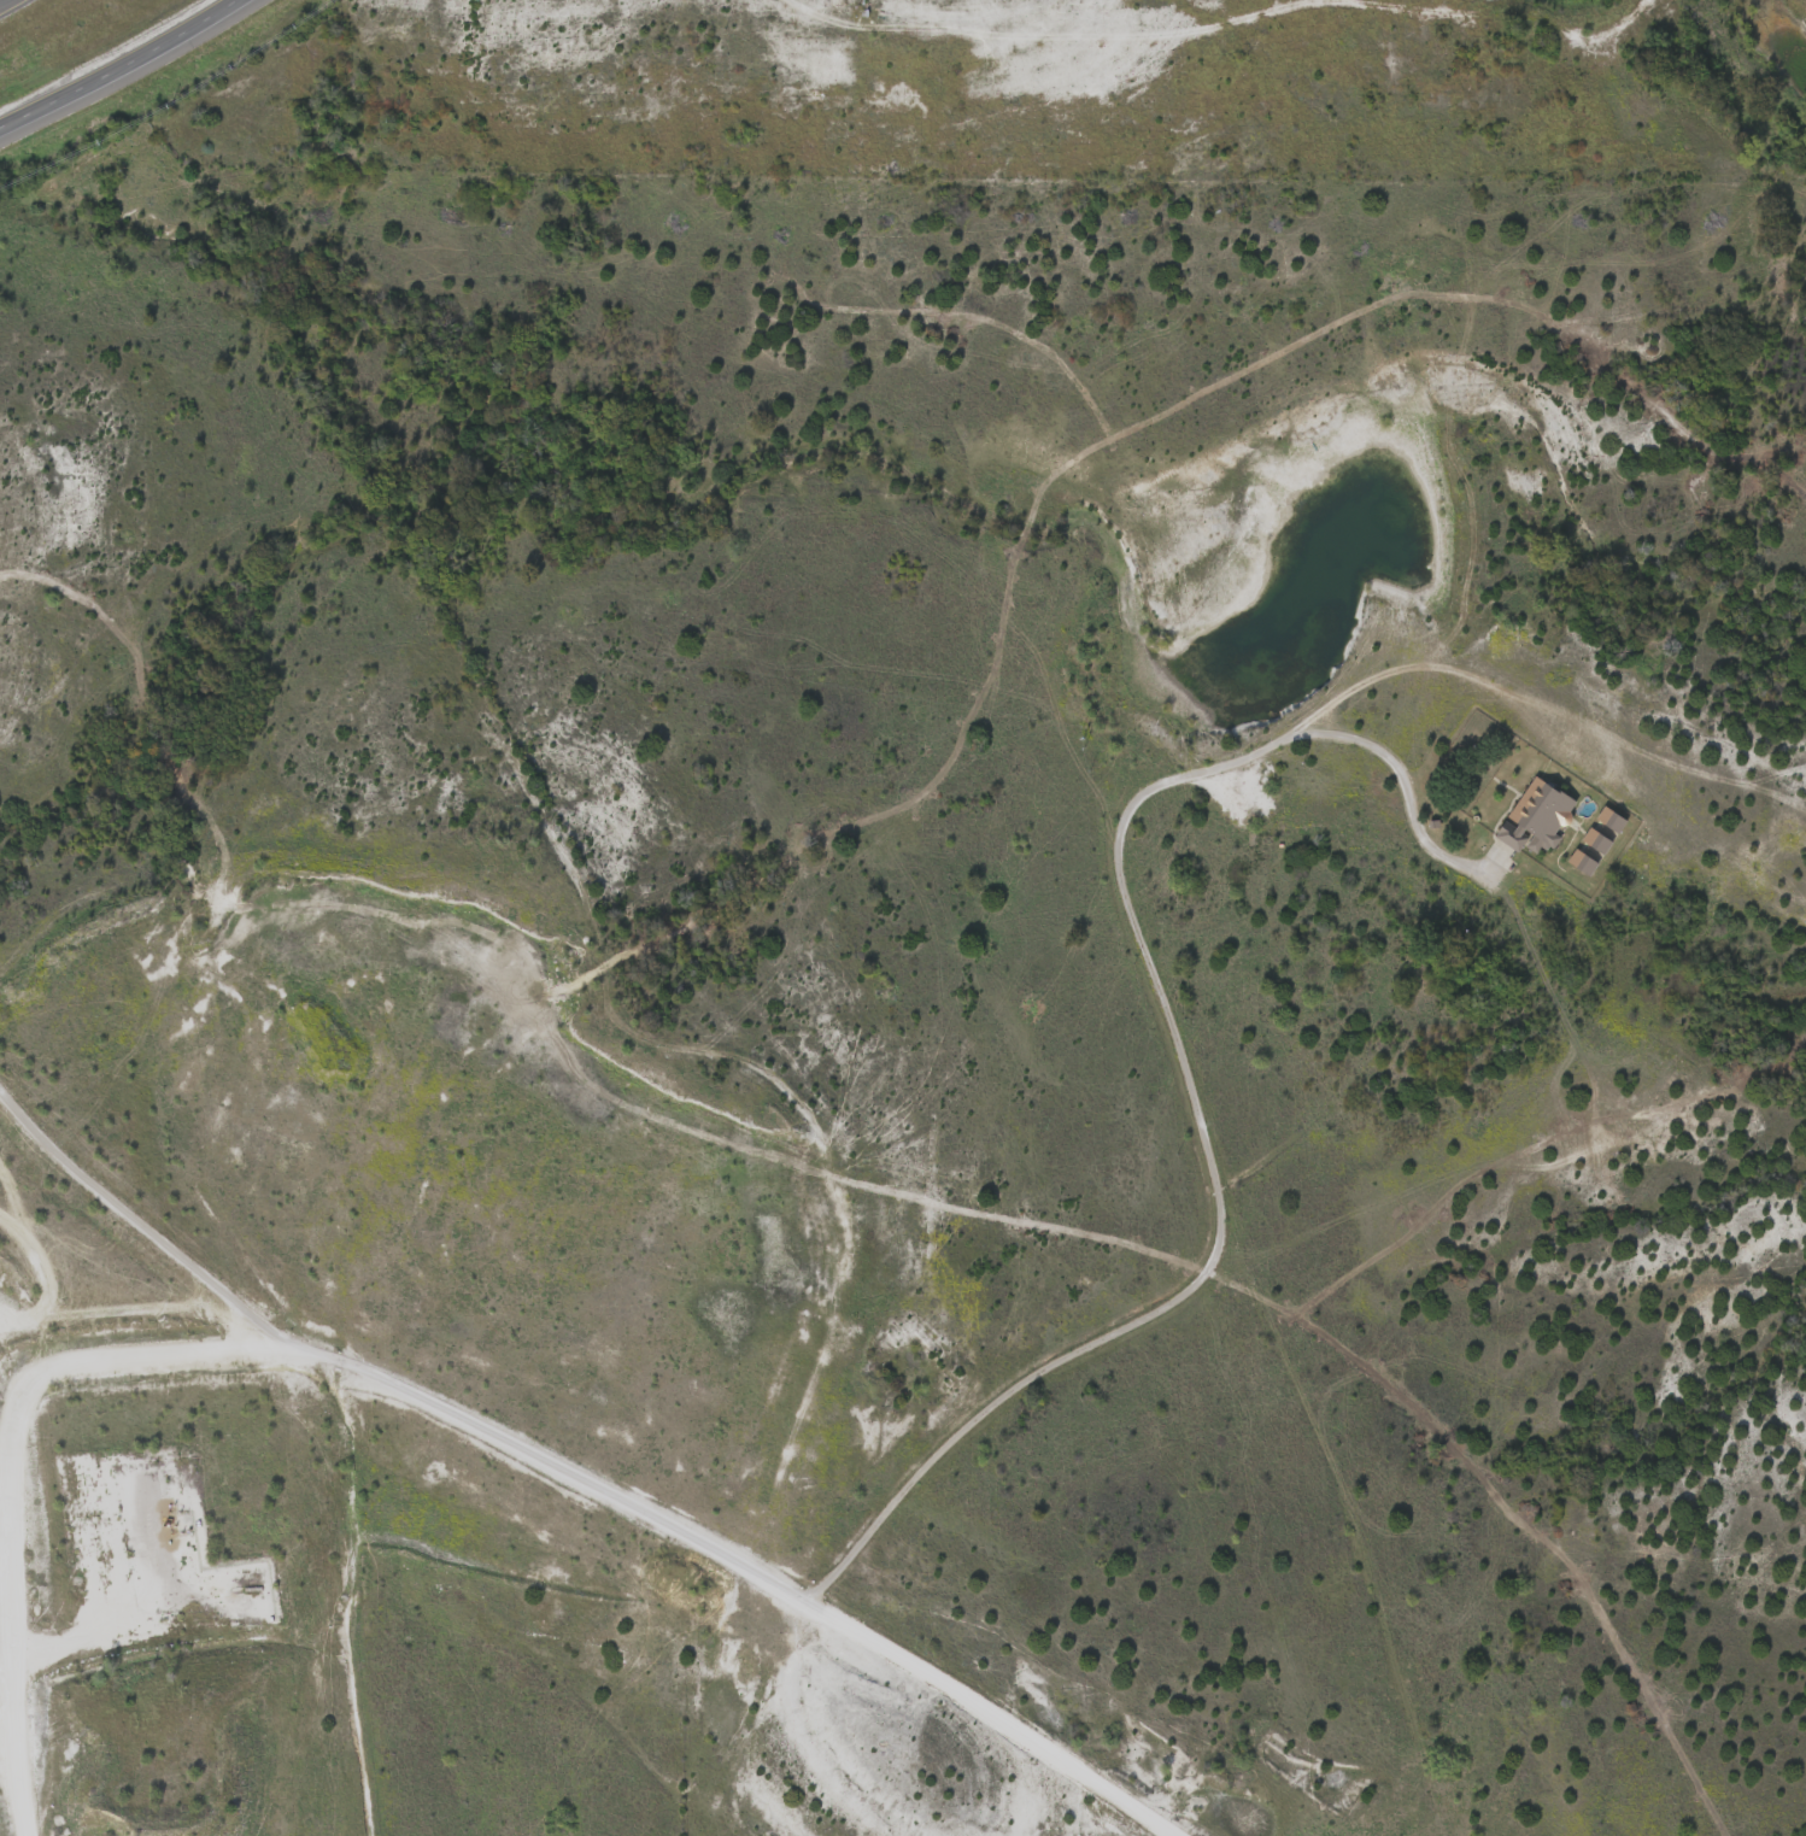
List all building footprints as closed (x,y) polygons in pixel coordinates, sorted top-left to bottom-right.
[(1518,850),(1495,837),(1531,774),(1577,802),(1546,855),(1523,841),(1518,850)]
